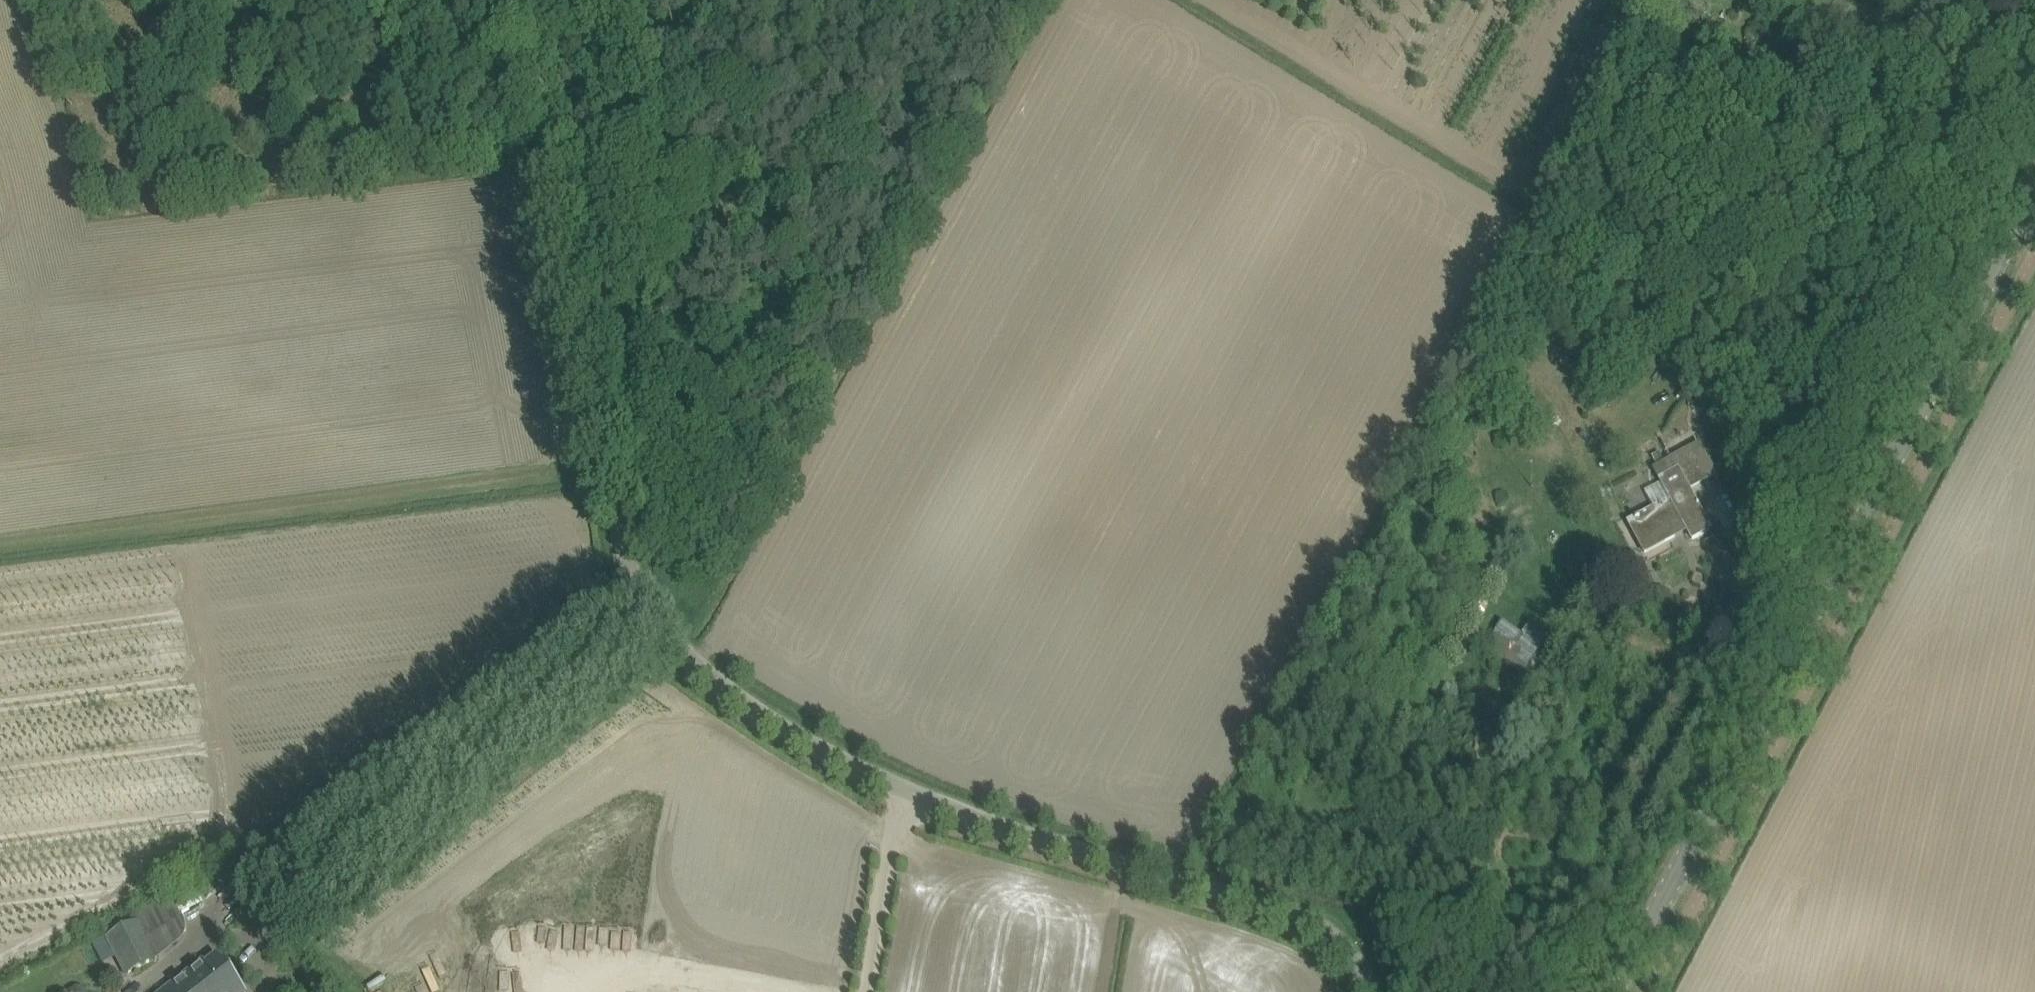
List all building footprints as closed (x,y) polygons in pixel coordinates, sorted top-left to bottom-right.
[(1715,475),(1706,457),(1699,445),(1666,463),(1661,454),(1654,457),(1645,461),(1652,474),(1656,471),(1662,482),(1644,491),(1654,509),(1629,523),(1645,553),(1675,537),(1673,533),(1686,527),(1692,539),(1710,530),(1688,489),(1715,475)] [(106,940),(125,977),(158,960),(139,924),(106,940)] [(217,955),(203,966),(200,962),(162,991),(246,991),(217,955)]
